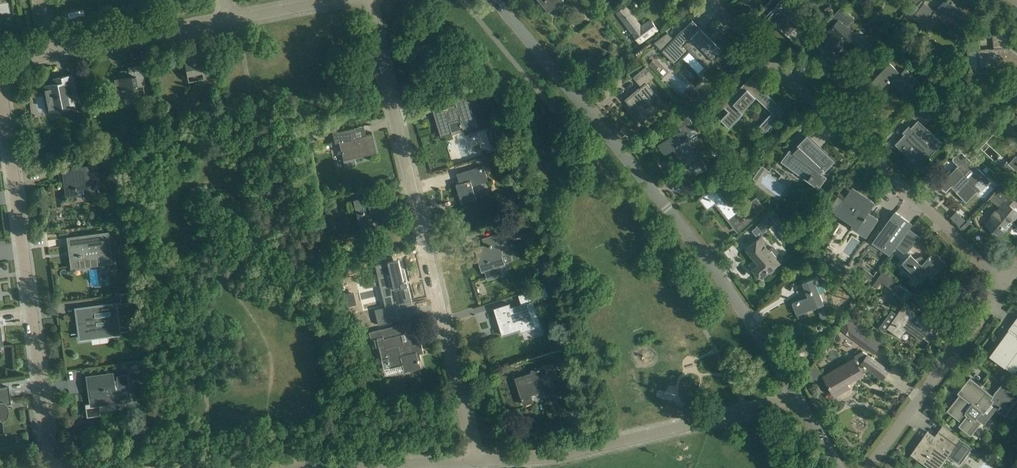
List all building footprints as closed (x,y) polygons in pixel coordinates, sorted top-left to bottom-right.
[(546,12),(560,0),(536,0),(546,12)] [(758,13),(763,19),(768,14),(770,16),(768,17),(772,21),(788,36),(798,26),(793,21),(789,17),(799,6),(793,0),(770,0),(758,13)] [(959,0),(944,0),(938,7),(957,22),(948,32),(956,39),(965,29),(963,27),(971,18),(974,20),(983,9),(972,0),(963,0),(962,2),(959,0)] [(923,26),(935,12),(924,3),(912,17),(923,26)] [(1002,4),(998,9),(1001,14),(1004,17),(1010,11),(1002,4)] [(633,15),(625,6),(616,13),(640,43),(658,29),(651,20),(641,27),(636,21),(633,15)] [(822,53),(819,56),(834,69),(836,67),(837,67),(839,65),(839,64),(841,61),(833,54),(844,42),(858,52),(857,54),(858,54),(859,53),(864,57),(863,58),(868,62),(878,49),(847,27),(855,18),(844,8),(841,6),(825,25),(834,33),(823,45),(822,45),(818,50),(822,53)] [(654,42),(654,43),(675,64),(689,50),(705,66),(704,67),(705,67),(722,50),(715,42),(713,44),(702,33),(701,32),(696,37),(685,27),(674,38),(668,32),(667,32),(654,42)] [(1007,33),(992,34),(994,49),(979,50),(980,67),(1003,65),(1016,76),(1016,53),(1010,48),(1009,49),(1008,48),(1007,33)] [(888,38),(880,50),(886,54),(896,43),(888,38)] [(637,45),(631,49),(635,53),(640,49),(637,45)] [(205,55),(204,48),(191,51),(192,54),(183,56),(187,74),(202,71),(204,79),(215,76),(211,54),(205,55)] [(145,85),(141,61),(127,63),(128,72),(124,72),(123,73),(122,73),(122,74),(121,74),(121,75),(122,77),(114,79),(117,98),(129,95),(131,102),(146,99),(144,92),(138,93),(137,86),(145,85)] [(901,74),(890,63),(874,79),(882,87),(888,81),(889,83),(891,82),(905,95),(902,98),(908,104),(915,97),(934,78),(930,74),(920,83),(905,69),(901,74)] [(650,70),(646,66),(633,77),(641,86),(639,88),(625,99),(631,107),(634,104),(640,110),(636,113),(643,121),(649,116),(650,116),(651,115),(651,114),(656,109),(650,102),(657,96),(647,83),(655,76),(650,70)] [(756,72),(755,71),(739,89),(735,86),(730,91),(733,94),(719,109),(720,110),(723,106),(728,111),(720,120),(721,120),(722,119),(729,126),(736,119),(737,120),(743,113),(738,107),(751,93),(772,112),(757,127),(764,134),(786,111),(750,78),(756,72)] [(77,100),(72,74),(59,77),(60,82),(44,85),(49,112),(75,106),(74,100),(77,100)] [(435,106),(432,107),(441,137),(452,133),(449,123),(458,120),(460,119),(461,122),(461,123),(460,124),(461,127),(462,126),(463,130),(477,126),(471,107),(476,106),(472,93),(462,96),(463,98),(454,101),(454,104),(450,105),(449,103),(435,107),(435,106)] [(696,95),(687,104),(693,111),(701,102),(703,101),(702,100),(701,100),(696,95)] [(910,112),(916,117),(920,113),(923,116),(927,111),(918,103),(910,112)] [(681,131),(665,141),(670,151),(674,149),(685,168),(691,178),(708,168),(700,156),(697,158),(690,146),(694,144),(690,137),(698,132),(695,128),(688,115),(676,122),(681,131)] [(941,143),(918,121),(896,144),(917,164),(931,150),(933,152),(941,143)] [(356,137),(354,128),(332,133),(335,143),(339,142),(345,167),(355,165),(353,158),(377,152),(372,133),(356,137)] [(314,140),(311,130),(306,132),(308,140),(311,152),(318,150),(316,139),(314,140)] [(812,177),(810,180),(821,188),(819,190),(820,190),(829,179),(824,175),(827,173),(828,174),(838,163),(809,135),(799,146),(800,147),(795,153),(791,151),(782,162),(783,163),(784,161),(802,174),(804,171),(812,177)] [(947,178),(940,186),(946,191),(950,186),(965,201),(972,194),(976,190),(973,187),(985,175),(973,163),(959,150),(953,157),(953,158),(953,159),(953,160),(953,161),(959,166),(957,167),(947,178)] [(1002,166),(1010,174),(1015,169),(1016,172),(1016,154),(1009,163),(1007,161),(1002,166)] [(99,192),(95,163),(80,165),(80,168),(63,170),(66,197),(77,195),(76,188),(83,187),(84,194),(99,192)] [(765,168),(762,165),(753,177),(756,180),(765,168)] [(488,181),(483,166),(457,173),(460,183),(456,184),(462,203),(476,199),(472,186),(488,181)] [(1004,181),(994,194),(1004,202),(996,211),(995,210),(991,216),(992,217),(985,225),(991,230),(991,232),(996,237),(999,236),(1000,237),(1006,230),(1009,232),(1015,225),(1012,223),(1016,217),(1016,211),(1010,205),(1014,201),(1016,202),(1016,192),(1004,181)] [(725,201),(714,187),(699,198),(708,209),(715,203),(728,220),(737,232),(764,207),(756,197),(742,209),(732,196),(725,201)] [(847,197),(836,213),(845,219),(853,225),(852,227),(866,236),(872,227),(878,218),(868,212),(874,202),(852,188),(847,197)] [(393,221),(386,192),(353,200),(359,225),(374,222),(372,213),(380,211),(383,224),(393,221)] [(895,212),(873,243),(889,255),(912,224),(895,212)] [(757,226),(752,230),(756,235),(761,231),(757,226)] [(977,233),(972,228),(967,233),(972,238),(977,233)] [(77,236),(68,237),(69,251),(71,250),(71,257),(70,257),(72,267),(81,266),(92,264),(102,263),(111,262),(107,232),(77,236)] [(489,244),(475,249),(482,271),(485,270),(486,273),(488,279),(503,275),(500,265),(505,264),(504,262),(512,259),(507,244),(503,233),(487,237),(489,244)] [(905,235),(896,247),(897,247),(896,247),(905,254),(915,243),(905,235)] [(775,267),(780,263),(777,259),(780,257),(780,254),(775,247),(772,247),(769,250),(764,244),(766,242),(761,236),(746,248),(759,264),(753,269),(761,279),(769,272),(771,274),(776,269),(775,267)] [(904,262),(900,265),(905,270),(912,277),(915,274),(921,280),(936,264),(941,259),(934,252),(927,259),(923,255),(918,261),(911,255),(904,262)] [(387,306),(375,309),(378,325),(403,319),(402,319),(401,315),(399,304),(407,303),(406,301),(408,301),(407,294),(406,293),(409,293),(407,287),(407,286),(408,285),(407,285),(407,282),(406,281),(407,281),(407,280),(406,280),(403,270),(402,270),(399,258),(388,261),(389,263),(378,266),(380,276),(387,274),(390,285),(383,287),(385,295),(392,294),(394,305),(387,306)] [(833,259),(828,266),(844,276),(848,269),(833,259)] [(864,268),(862,271),(867,274),(865,277),(870,281),(873,276),(864,268)] [(881,269),(875,277),(894,291),(900,283),(881,269)] [(820,284),(817,277),(803,283),(809,297),(793,303),(797,314),(823,304),(816,286),(820,284)] [(894,291),(892,293),(906,302),(913,292),(900,283),(894,291)] [(546,286),(532,290),(535,300),(549,296),(546,286)] [(134,293),(120,295),(121,304),(135,302),(134,293)] [(510,303),(494,308),(502,335),(521,329),(521,332),(541,326),(533,300),(533,301),(531,301),(511,308),(510,303)] [(120,331),(117,302),(93,305),(94,307),(88,308),(88,306),(77,307),(80,332),(71,333),(71,334),(90,331),(91,336),(107,334),(108,341),(107,334),(127,331),(127,330),(120,331)] [(897,314),(891,310),(879,327),(884,331),(887,328),(892,332),(900,338),(908,327),(929,342),(938,330),(917,314),(909,308),(904,304),(897,314)] [(856,313),(853,310),(851,313),(850,312),(846,317),(852,322),(856,317),(854,315),(856,313)] [(873,352),(880,343),(846,317),(839,326),(873,352)] [(1013,322),(1005,333),(1008,335),(992,357),(1014,374),(1014,373),(1011,371),(1016,362),(1016,325),(1013,322)] [(382,329),(369,332),(371,338),(383,335),(382,329)] [(383,337),(377,338),(382,359),(384,369),(390,368),(403,365),(403,366),(405,371),(420,367),(419,362),(418,360),(421,359),(420,354),(424,353),(419,332),(407,335),(408,340),(403,341),(402,334),(384,339),(383,337)] [(867,355),(863,351),(855,356),(856,358),(823,376),(835,396),(850,387),(847,383),(863,374),(862,373),(869,369),(882,378),(888,369),(868,354),(867,355)] [(557,377),(553,364),(537,369),(538,371),(516,378),(524,404),(533,401),(530,394),(544,390),(546,397),(554,395),(549,379),(557,377)] [(115,391),(113,373),(86,376),(90,401),(106,399),(107,404),(131,401),(127,373),(116,375),(118,390),(115,391)] [(947,411),(958,419),(961,422),(958,426),(971,435),(981,422),(975,417),(980,411),(983,414),(992,403),(995,406),(999,401),(1009,410),(1016,400),(1016,394),(1002,383),(993,395),(970,377),(960,389),(963,391),(962,392),(947,411)] [(0,435),(0,446),(23,443),(17,399),(11,400),(9,387),(0,388),(0,419),(1,420),(3,420),(5,434),(0,435)] [(943,426),(938,432),(940,433),(933,443),(924,437),(912,454),(931,467),(933,467),(944,453),(948,455),(955,460),(959,455),(964,458),(971,447),(960,439),(943,426)]
